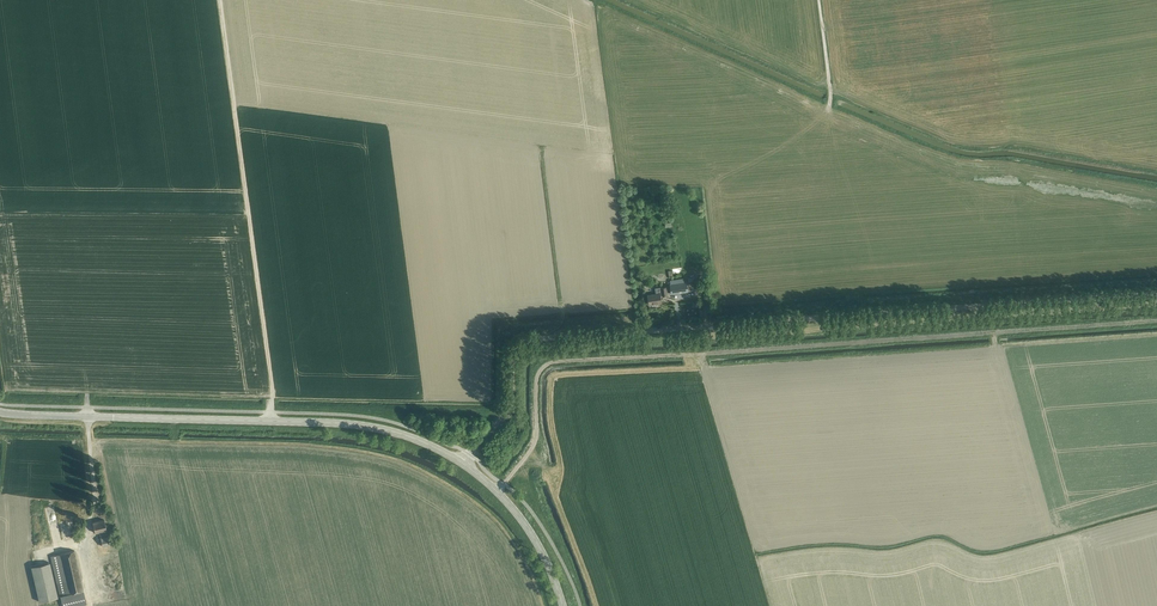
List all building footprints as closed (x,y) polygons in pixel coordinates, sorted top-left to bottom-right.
[(681,279),(670,280),(671,284),(670,284),(671,294),(688,291),(687,282),(685,282),(684,278),(681,279)] [(656,294),(648,295),(649,304),(662,302),(661,294),(662,294),(662,295),(667,295),(666,287),(662,287),(661,287),(655,288),(656,294)] [(93,522),(95,532),(99,532),(102,546),(110,545),(104,520),(93,522)] [(63,605),(79,605),(87,604),(75,550),(51,556),(63,605)] [(50,562),(31,566),(39,601),(58,597),(50,562)]
